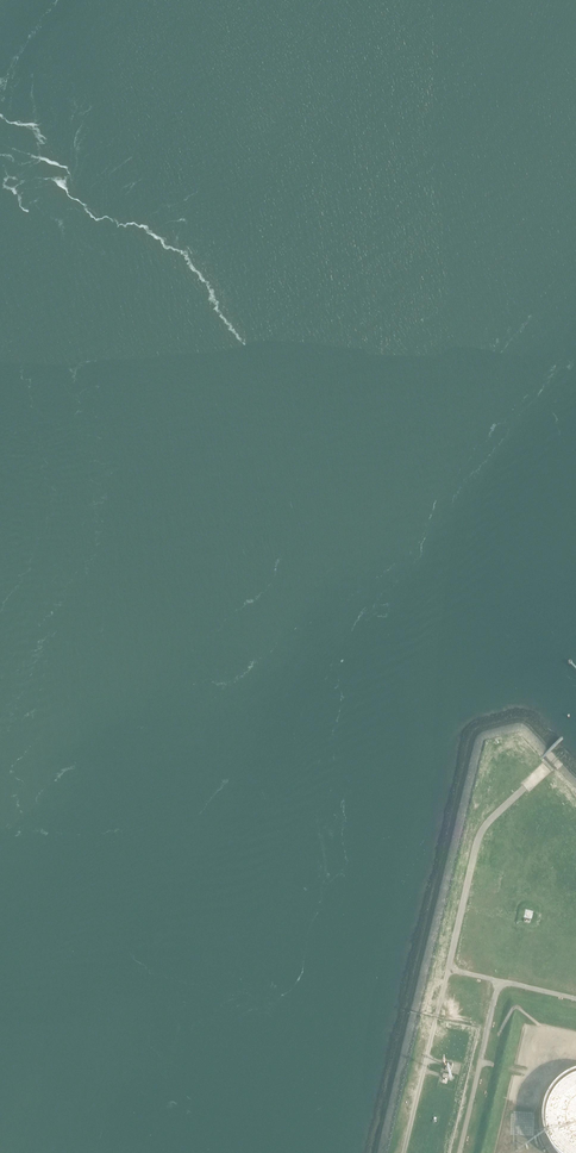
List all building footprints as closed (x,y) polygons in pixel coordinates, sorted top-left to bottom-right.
[(453,1063),(447,1062),(448,1062),(447,1064),(446,1065),(445,1065),(445,1066),(446,1066),(446,1067),(446,1069),(445,1069),(451,1071),(453,1063)] [(572,1080),(560,1089),(551,1103),(547,1119),(549,1135),(556,1149),(560,1152),(575,1152),(575,1079),(572,1080)]
